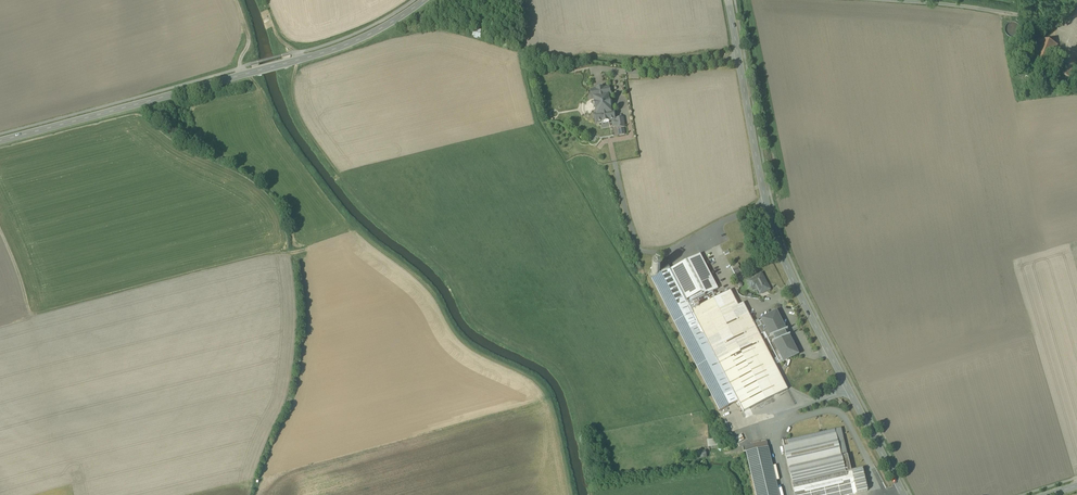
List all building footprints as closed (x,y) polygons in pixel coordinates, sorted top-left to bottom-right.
[(1074,10),(1064,6),(1061,13),(1071,17),(1074,10)] [(1015,23),(1014,22),(1013,22),(1011,22),(1010,23),(1009,23),(1008,24),(1007,25),(1006,26),(1006,27),(1006,28),(1005,29),(1005,30),(1005,31),(1006,32),(1006,33),(1006,34),(1007,34),(1007,35),(1008,36),(1009,36),(1010,37),(1012,37),(1013,37),(1015,37),(1016,37),(1017,36),(1018,35),(1019,35),(1019,34),(1020,33),(1020,31),(1020,30),(1021,30),(1020,28),(1020,27),(1020,26),(1019,26),(1018,25),(1018,24),(1017,23),(1016,23),(1015,23)] [(1040,38),(1030,63),(1035,65),(1045,40),(1040,38)] [(1058,45),(1045,40),(1035,65),(1048,70),(1058,45)] [(1070,52),(1061,74),(1070,78),(1076,60),(1076,55),(1070,52)] [(602,89),(603,90),(597,91),(597,90),(596,90),(596,91),(591,92),(592,96),(591,96),(592,100),(594,100),(595,104),(593,105),(593,106),(593,110),(595,111),(596,111),(597,115),(594,116),(595,120),(596,120),(597,124),(602,123),(602,124),(603,123),(602,123),(612,122),(612,121),(614,121),(613,117),(614,117),(614,112),(611,113),(610,109),(611,109),(611,108),(610,108),(609,102),(610,102),(609,102),(608,98),(611,97),(610,93),(609,93),(609,89),(603,90),(603,89),(602,89)] [(623,119),(615,120),(616,121),(614,121),(612,121),(612,122),(613,123),(612,123),(613,128),(617,127),(617,130),(624,128),(623,119)] [(700,255),(670,271),(683,296),(686,302),(701,294),(703,298),(718,290),(700,255)] [(666,263),(659,267),(662,273),(669,269),(666,263)] [(657,268),(656,268),(655,268),(654,269),(653,269),(652,270),(652,271),(652,272),(652,273),(652,274),(653,275),(654,276),(655,276),(656,276),(657,276),(658,276),(659,275),(659,274),(660,273),(660,272),(660,271),(659,270),(658,269),(657,269),(657,268)] [(738,268),(732,270),(737,279),(743,276),(738,268)] [(683,296),(670,271),(651,281),(680,336),(699,327),(691,311),(686,302),(683,296)] [(761,275),(747,282),(750,288),(755,285),(760,295),(769,290),(761,275)] [(730,291),(721,296),(729,312),(738,307),(730,291)] [(691,311),(699,327),(680,336),(714,403),(733,393),(730,388),(717,362),(762,341),(756,329),(743,304),(738,307),(729,312),(721,296),(691,311)] [(776,314),(759,322),(759,323),(761,326),(756,329),(762,341),(767,339),(767,340),(779,363),(779,364),(797,355),(795,351),(788,337),(790,336),(787,330),(785,332),(777,317),(778,317),(776,314)] [(762,341),(717,362),(730,388),(774,365),(762,341)] [(774,365),(730,388),(733,393),(714,403),(719,413),(738,403),(743,413),(788,390),(774,365)] [(787,441),(788,447),(783,448),(794,494),(850,494),(856,494),(851,472),(841,429),(787,441)] [(745,447),(756,494),(779,494),(766,442),(745,447)] [(862,469),(851,472),(856,494),(867,491),(862,469)]
